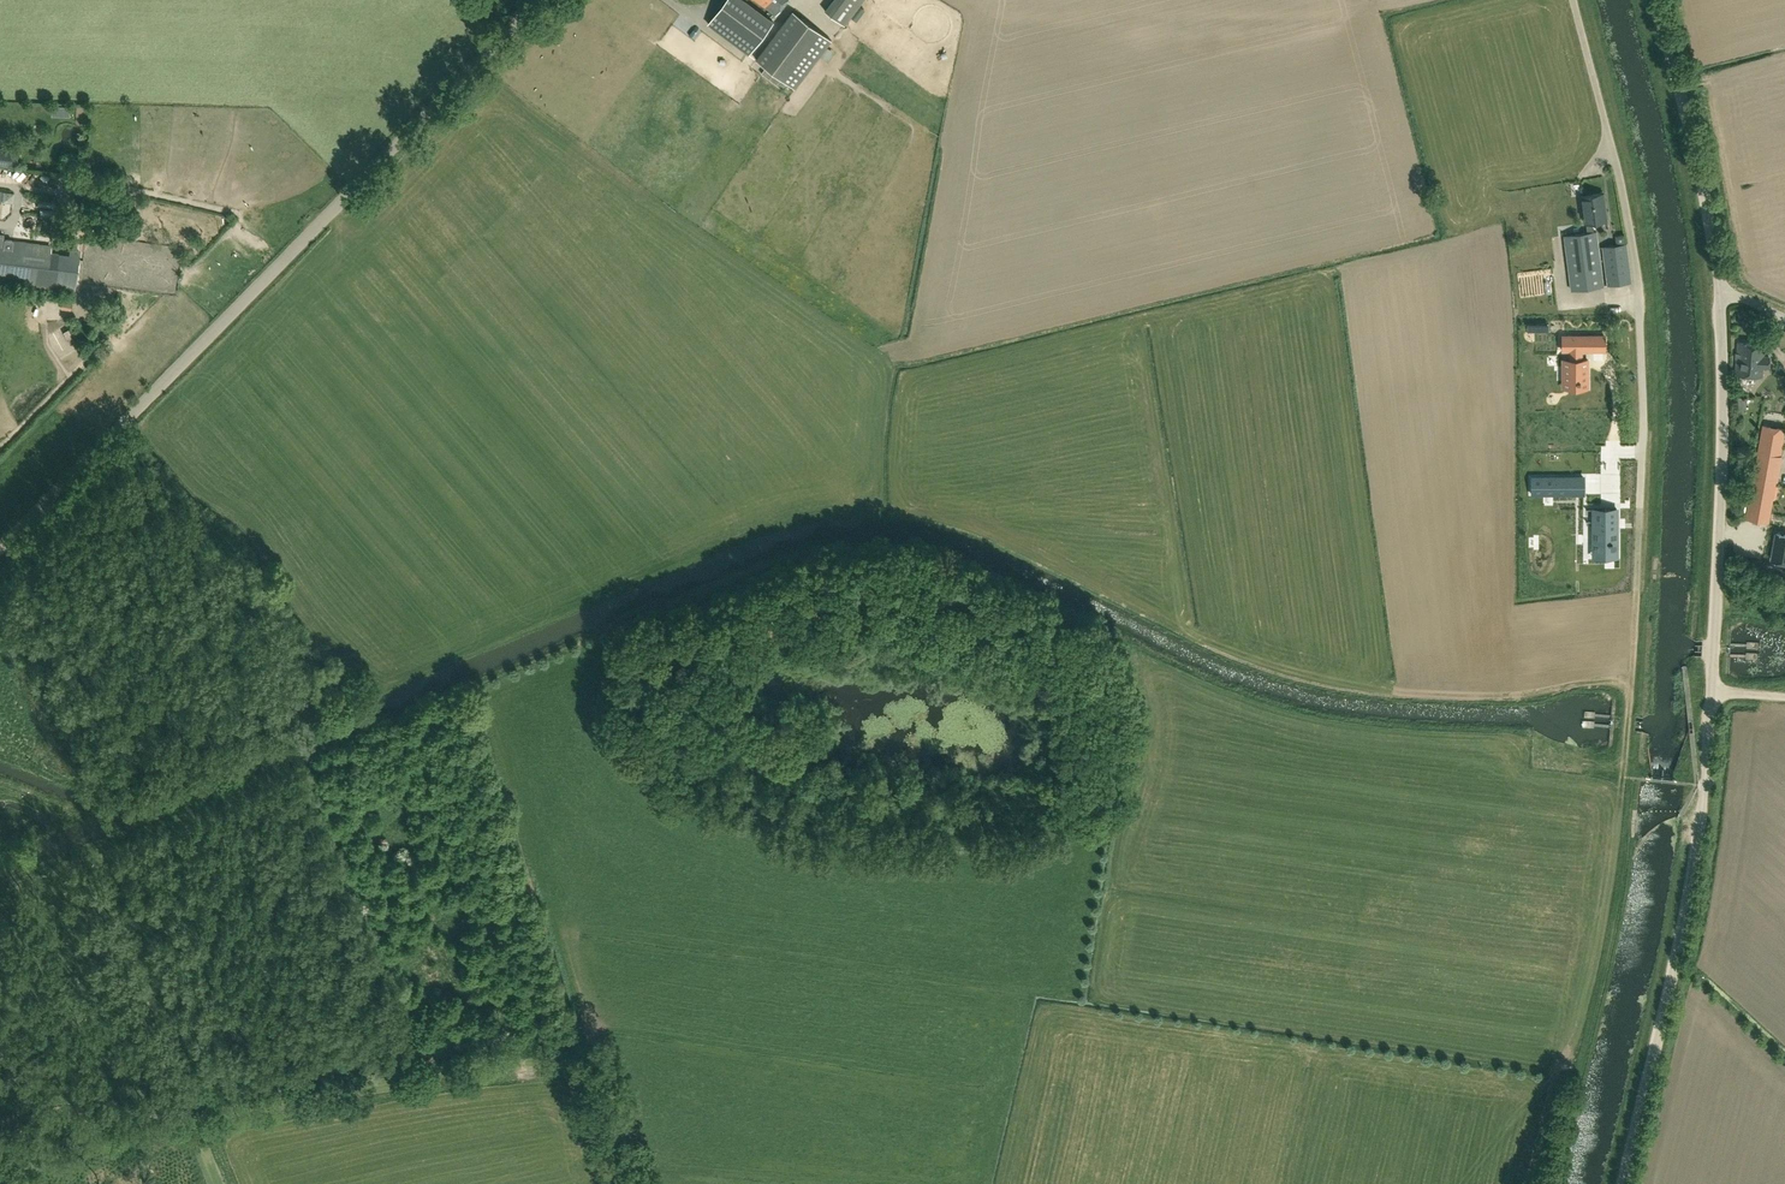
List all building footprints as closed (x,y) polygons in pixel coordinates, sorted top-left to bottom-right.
[(749,54),(774,21),(745,0),(726,0),(708,24),(749,54)] [(776,15),(787,0),(756,0),(776,15)] [(825,12),(845,26),(865,0),(834,0),(825,12)] [(757,59),(788,83),(796,88),(832,40),(793,11),(757,59)] [(15,165),(17,149),(0,147),(0,163),(15,165)] [(14,193),(4,191),(2,202),(12,203),(14,193)] [(1608,220),(1604,193),(1581,196),(1585,224),(1587,223),(1588,233),(1564,236),(1571,290),(1604,286),(1597,232),(1594,232),(1593,222),(1608,220)] [(38,197),(36,207),(54,209),(55,200),(38,197)] [(1455,213),(1447,215),(1449,230),(1458,228),(1455,213)] [(75,288),(78,263),(50,259),(51,251),(1,245),(3,233),(0,232),(0,279),(75,288)] [(1631,282),(1626,243),(1602,247),(1608,285),(1631,282)] [(1772,380),(1784,381),(1784,334),(1775,333),(1772,380)] [(1562,336),(1562,350),(1569,350),(1581,350),(1584,350),(1584,336),(1562,336)] [(1604,336),(1584,336),(1584,350),(1605,350),(1604,336)] [(1762,376),(1762,375),(1762,369),(1770,369),(1771,356),(1764,355),(1765,345),(1739,342),(1736,372),(1735,373),(1762,376)] [(1569,359),(1569,388),(1587,388),(1587,359),(1581,359),(1581,350),(1569,350),(1569,359)] [(1746,398),(1737,397),(1735,409),(1745,411),(1746,398)] [(1745,518),(1768,522),(1784,430),(1784,428),(1763,423),(1745,518)] [(1531,477),(1531,493),(1569,493),(1569,477),(1531,477)] [(1583,477),(1569,477),(1569,493),(1583,493),(1583,477)] [(1576,495),(1582,511),(1587,510),(1581,493),(1576,495)] [(1595,508),(1595,529),(1599,529),(1599,551),(1616,551),(1617,508),(1595,508)] [(1771,559),(1784,562),(1784,535),(1776,533),(1771,559)]
